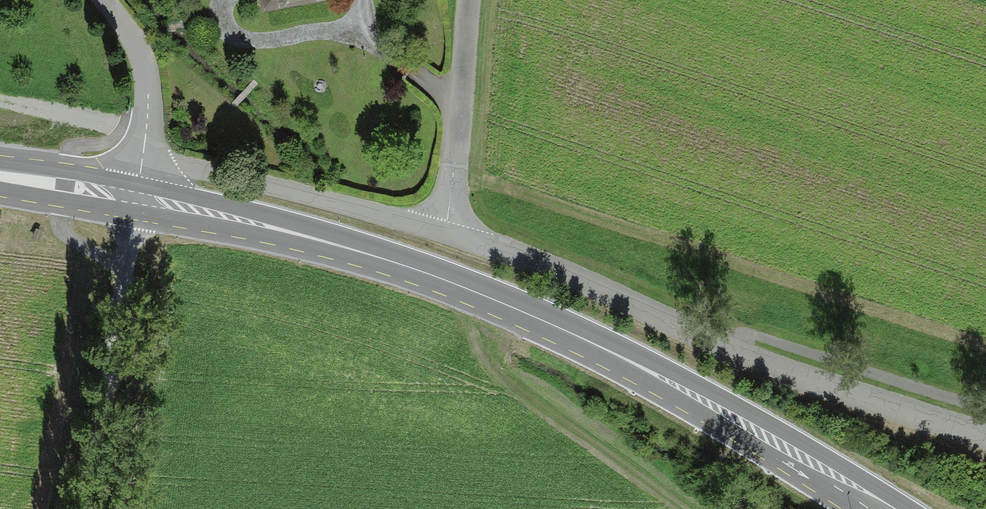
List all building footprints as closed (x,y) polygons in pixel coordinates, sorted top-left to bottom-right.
[(256,9),(308,0),(255,0),(256,9)]
